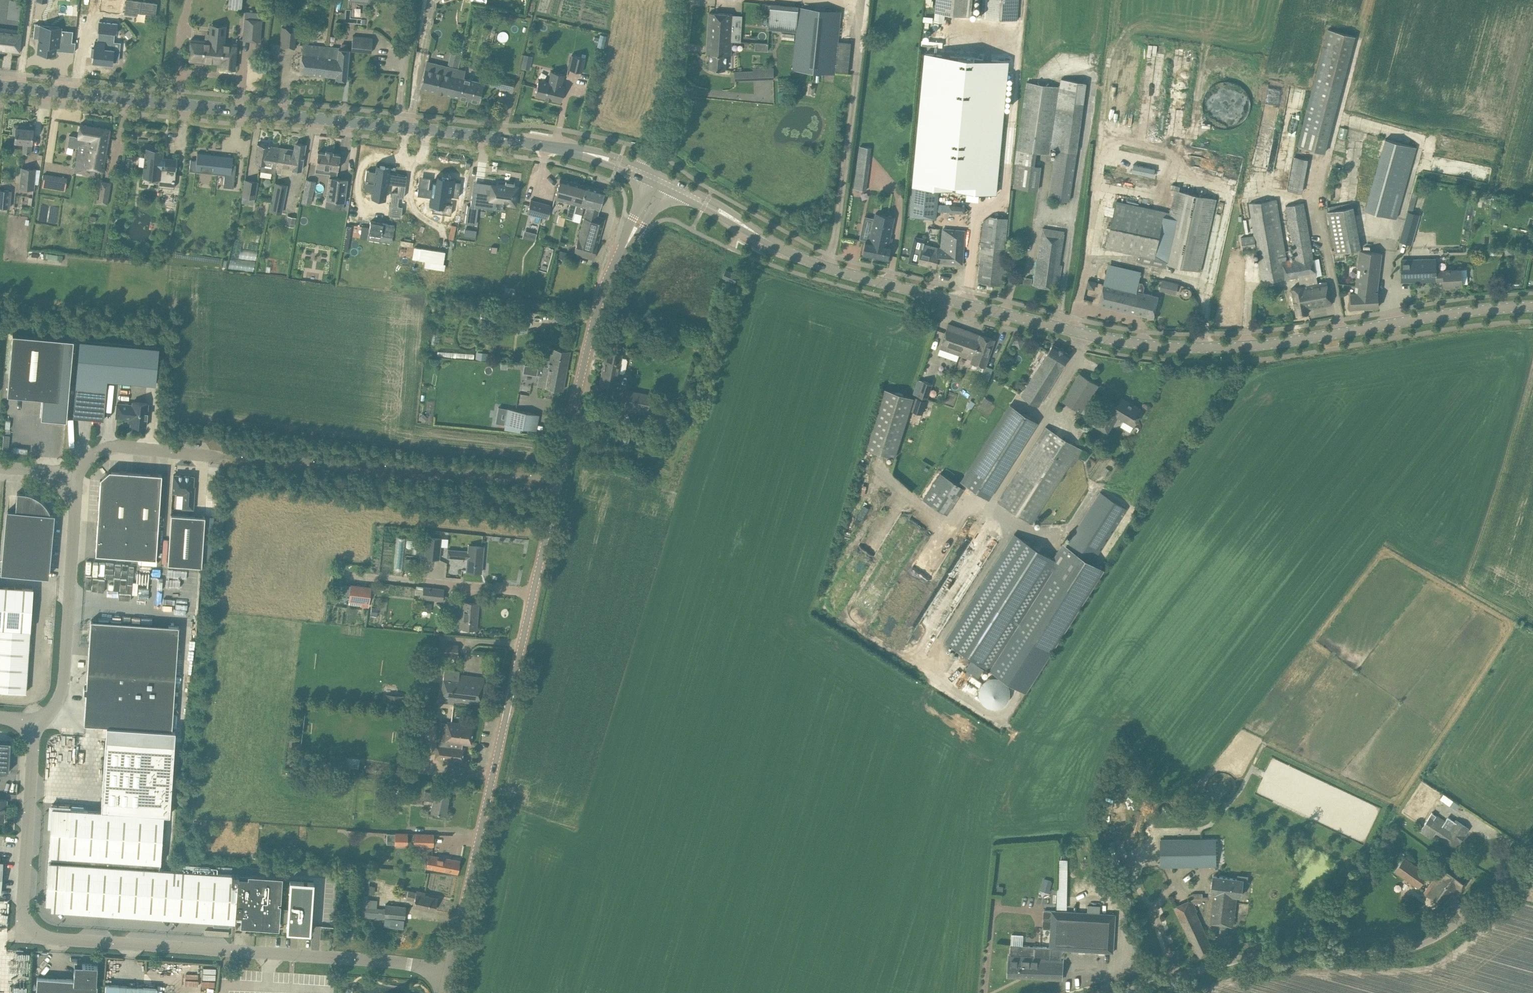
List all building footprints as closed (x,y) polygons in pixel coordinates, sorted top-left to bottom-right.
[(128,9),(140,10),(140,7),(149,8),(149,10),(158,11),(158,0),(128,0),(128,9)] [(935,13),(971,16),(973,0),(937,0),(935,13)] [(982,17),(1017,20),(1018,0),(983,0),(982,17)] [(793,69),(835,74),(842,11),(771,3),(769,29),(797,32),(793,69)] [(245,11),(243,39),(260,41),(262,12),(245,11)] [(735,14),(709,12),(707,53),(711,53),(710,68),(720,69),(726,69),(727,55),(732,55),(735,14)] [(111,63),(112,53),(113,49),(114,33),(116,33),(117,23),(99,21),(98,31),(100,32),(99,41),(95,40),(94,51),(93,61),(111,63)] [(208,41),(191,39),(188,61),(220,64),(220,68),(233,69),(236,44),(224,43),(226,25),(209,24),(208,41)] [(295,48),(297,28),(283,26),(280,46),(295,48)] [(41,32),(39,51),(47,52),(47,53),(56,54),(57,46),(59,47),(60,42),(65,43),(67,31),(61,30),(61,29),(50,28),(41,27),(41,32)] [(21,30),(0,28),(0,51),(5,52),(5,49),(12,50),(12,53),(18,53),(21,30)] [(352,50),(371,52),(373,37),(353,35),(352,50)] [(300,72),(323,75),(326,46),(303,44),(301,62),(300,72)] [(326,46),(323,75),(336,76),(335,78),(346,79),(347,70),(349,49),(339,48),(326,46)] [(522,53),(520,67),(529,68),(530,54),(522,53)] [(571,55),(568,69),(581,72),(585,58),(571,55)] [(421,88),(450,94),(451,95),(457,74),(456,74),(426,67),(421,88)] [(754,68),(754,70),(735,71),(736,80),(774,78),(774,67),(754,68)] [(463,78),(464,76),(465,70),(457,68),(456,74),(457,74),(451,95),(478,101),(483,82),(463,78)] [(563,74),(551,71),(548,81),(538,79),(534,95),(545,98),(550,99),(560,101),(564,85),(561,85),(563,74)] [(487,83),(512,89),(514,79),(489,72),(487,83)] [(1326,152),(1344,83),(1316,76),(1298,145),(1326,152)] [(1042,166),(1033,165),(1035,152),(1049,154),(1050,147),(1060,149),(1052,198),(1069,201),(1077,151),(1086,82),(1061,78),(1060,86),(1027,82),(1016,162),(1017,163),(1014,187),(1038,190),(1042,166)] [(76,135),(69,134),(67,145),(74,147),(74,146),(79,147),(74,172),(83,173),(84,167),(103,171),(110,129),(80,123),(78,136),(76,136),(76,135)] [(32,143),(32,139),(33,129),(25,128),(25,125),(13,124),(12,134),(15,134),(14,141),(24,142),(23,153),(30,154),(31,143),(32,143)] [(1385,139),(1365,210),(1396,219),(1416,147),(1385,139)] [(279,147),(257,143),(254,162),(261,163),(260,171),(275,173),(276,166),(277,166),(279,147)] [(294,149),(279,147),(277,166),(276,166),(275,173),(282,174),(283,167),(302,170),(304,154),(306,144),(297,143),(295,143),(294,149)] [(146,150),(145,150),(142,177),(154,179),(153,189),(159,189),(159,186),(174,187),(177,159),(162,157),(163,148),(156,148),(146,147),(146,150)] [(344,202),(346,189),(347,179),(337,178),(340,154),(318,151),(316,166),(331,168),(329,177),(326,199),(344,202)] [(228,187),(233,187),(236,167),(235,167),(236,164),(233,164),(234,164),(232,164),(220,162),(221,156),(214,155),(214,156),(213,155),(211,155),(211,154),(197,152),(196,160),(190,159),(189,170),(195,171),(200,171),(200,169),(201,164),(213,165),(212,170),(212,172),(217,173),(224,174),(223,184),(224,184),(223,186),(228,186),(228,187)] [(854,189),(867,190),(872,154),(859,152),(854,189)] [(367,173),(365,183),(374,184),(372,203),(385,204),(387,184),(388,182),(394,182),(395,175),(389,174),(390,168),(377,166),(375,175),(367,173)] [(20,187),(33,188),(35,169),(21,167),(20,187)] [(200,172),(200,182),(210,182),(210,171),(200,172)] [(396,184),(398,184),(397,192),(392,191),(389,215),(401,216),(402,206),(398,205),(399,196),(404,197),(405,185),(407,176),(397,174),(396,184)] [(56,176),(54,188),(65,190),(67,178),(56,176)] [(1290,176),(1288,190),(1301,192),(1304,179),(1290,176)] [(418,187),(417,196),(430,198),(429,206),(432,206),(431,213),(451,216),(452,205),(443,204),(444,196),(457,197),(459,182),(455,182),(455,179),(436,177),(435,182),(432,182),(431,189),(418,187)] [(574,212),(576,213),(578,204),(580,205),(585,185),(560,178),(554,198),(570,202),(568,210),(574,212)] [(243,196),(255,198),(257,181),(245,179),(243,196)] [(311,198),(312,195),(313,195),(316,181),(307,179),(304,194),(307,194),(307,197),(311,198)] [(108,204),(112,182),(100,180),(98,193),(100,193),(99,199),(97,198),(97,202),(108,204)] [(467,205),(465,221),(476,223),(478,207),(483,207),(488,208),(488,206),(495,207),(496,200),(503,201),(504,199),(507,199),(507,201),(515,202),(516,195),(515,194),(516,186),(514,185),(515,182),(505,181),(505,184),(496,183),(496,184),(496,185),(491,185),(491,189),(485,188),(485,193),(472,191),(472,195),(470,205),(467,205)] [(284,184),(276,183),(270,210),(281,212),(285,193),(282,192),(284,184)] [(604,190),(585,185),(580,205),(578,204),(576,213),(581,214),(584,206),(588,207),(585,217),(584,217),(578,237),(573,253),(593,259),(604,218),(597,216),(604,190)] [(913,185),(910,216),(936,219),(939,188),(913,185)] [(0,189),(0,207),(9,207),(11,190),(0,189)] [(1200,270),(1216,198),(1175,189),(1160,262),(1200,270)] [(1414,190),(1400,241),(1412,244),(1420,215),(1413,213),(1419,192),(1414,190)] [(531,199),(527,213),(547,218),(550,205),(531,199)] [(1244,251),(1257,248),(1263,282),(1299,276),(1301,286),(1292,288),(1295,305),(1296,315),(1309,313),(1308,309),(1332,304),(1328,283),(1316,286),(1315,283),(1313,284),(1310,269),(1316,268),(1314,255),(1313,255),(1304,203),(1286,205),(1295,258),(1287,259),(1277,199),(1249,203),(1255,235),(1241,237),(1244,251)] [(1117,200),(1107,247),(1155,258),(1165,210),(1117,200)] [(949,213),(964,214),(965,206),(950,205),(949,213)] [(1353,206),(1328,211),(1336,252),(1337,252),(1361,248),(1353,206)] [(572,219),(574,212),(568,210),(566,217),(572,219)] [(889,259),(891,249),(892,244),(889,244),(895,216),(876,212),(870,240),(866,239),(863,254),(889,259)] [(294,227),(296,217),(287,215),(285,225),(294,227)] [(982,245),(978,282),(1002,285),(1006,248),(1008,218),(990,216),(983,220),(981,244),(982,245)] [(369,227),(367,239),(392,243),(394,224),(370,220),(369,227)] [(476,230),(464,228),(463,235),(475,237),(476,230)] [(923,244),(922,250),(912,247),(909,261),(918,263),(919,262),(936,266),(937,259),(951,260),(951,263),(963,264),(965,230),(943,228),(942,247),(938,247),(923,244)] [(1060,279),(1062,265),(1059,264),(1064,231),(1043,228),(1035,275),(1033,285),(1058,288),(1060,279)] [(421,248),(419,260),(425,260),(424,267),(442,269),(445,251),(421,248)] [(558,249),(556,257),(566,259),(567,252),(558,249)] [(1350,293),(1351,298),(1351,308),(1379,306),(1378,292),(1377,292),(1378,283),(1382,252),(1360,249),(1354,292),(1353,292),(1353,293),(1350,293)] [(26,251),(25,259),(45,260),(45,252),(26,251)] [(1461,284),(1461,274),(1461,269),(1443,270),(1443,271),(1436,271),(1435,257),(1400,260),(1401,283),(1437,281),(1437,280),(1444,280),(1444,285),(1461,284)] [(1154,317),(1156,307),(1159,296),(1137,291),(1140,275),(1108,267),(1104,283),(1099,304),(1154,317)] [(738,274),(726,269),(723,276),(735,282),(738,274)] [(1160,278),(1158,289),(1175,293),(1177,282),(1160,278)] [(515,297),(516,288),(506,286),(505,296),(515,297)] [(482,307),(480,315),(494,317),(494,315),(493,315),(494,308),(482,307)] [(494,319),(493,325),(512,328),(514,317),(494,315),(494,317),(494,319)] [(985,366),(991,348),(994,339),(981,334),(981,335),(948,324),(940,346),(972,358),(972,361),(985,366)] [(13,334),(7,395),(42,398),(41,418),(66,420),(73,340),(13,334)] [(80,340),(76,386),(106,389),(107,379),(156,383),(159,347),(80,340)] [(1038,405),(1065,363),(1070,354),(1053,344),(1021,395),(1038,405)] [(551,347),(547,367),(566,370),(570,350),(551,347)] [(622,354),(605,351),(599,385),(615,388),(618,372),(623,373),(624,372),(626,360),(625,358),(621,358),(622,354)] [(537,385),(552,388),(562,390),(566,370),(547,367),(541,365),(537,385)] [(989,380),(992,368),(984,366),(981,378),(989,380)] [(1063,400),(1081,412),(1098,385),(1080,373),(1063,400)] [(933,383),(917,378),(913,394),(928,398),(933,383)] [(103,419),(106,389),(76,386),(73,416),(103,419)] [(896,457),(914,398),(885,388),(866,448),(896,457)] [(625,406),(647,411),(651,394),(628,390),(625,406)] [(916,396),(912,410),(923,414),(927,400),(916,396)] [(985,397),(981,404),(987,408),(991,401),(985,397)] [(1109,405),(1097,426),(1107,432),(1117,416),(1124,420),(1120,426),(1130,431),(1143,410),(1121,397),(1114,409),(1109,405)] [(146,426),(148,403),(133,401),(132,404),(117,403),(116,417),(131,418),(130,425),(146,426)] [(988,498),(1038,422),(1010,404),(961,480),(988,498)] [(532,412),(508,408),(505,424),(529,428),(532,412)] [(648,443),(652,427),(640,424),(636,440),(648,443)] [(1074,462),(1082,450),(1045,426),(998,501),(1032,523),(1072,461),(1074,462)] [(156,558),(161,473),(111,470),(111,472),(109,472),(102,478),(101,480),(100,479),(95,554),(156,558)] [(924,498),(948,513),(964,488),(941,472),(924,498)] [(193,508),(194,490),(194,486),(193,486),(194,475),(173,474),(172,492),(177,492),(177,494),(183,494),(183,500),(188,500),(187,508),(193,508)] [(971,601),(945,641),(993,671),(1026,692),(1051,652),(1104,570),(1093,563),(1127,509),(1100,491),(1066,545),(1063,543),(1053,558),(1014,533),(971,601)] [(50,514),(50,512),(49,510),(47,507),(46,505),(44,503),(42,501),(40,499),(38,497),(35,496),(33,495),(30,494),(28,493),(25,492),(17,492),(15,511),(7,510),(1,572),(48,576),(53,515),(50,514)] [(201,565),(205,516),(171,513),(167,563),(201,565)] [(442,537),(426,535),(424,557),(439,558),(442,537)] [(394,569),(402,570),(407,538),(398,537),(394,569)] [(466,571),(470,571),(480,572),(483,546),(469,545),(468,551),(449,549),(448,557),(467,558),(466,571)] [(369,607),(372,586),(351,583),(349,600),(350,600),(349,604),(369,607)] [(26,692),(30,629),(33,587),(0,585),(0,690),(26,692)] [(442,600),(444,589),(416,585),(415,597),(442,600)] [(929,654),(960,595),(952,591),(950,595),(943,592),(940,599),(933,595),(908,643),(929,654)] [(478,602),(468,602),(458,601),(456,620),(461,620),(460,627),(476,628),(478,602)] [(84,686),(83,693),(86,693),(84,724),(94,724),(106,725),(172,730),(179,626),(101,621),(91,620),(86,687),(84,686)] [(440,643),(439,653),(457,655),(458,645),(440,643)] [(459,671),(449,670),(444,669),(440,701),(453,702),(454,701),(480,703),(484,678),(458,675),(459,671)] [(402,695),(386,693),(385,701),(401,703),(402,695)] [(436,758),(450,759),(450,763),(455,764),(456,760),(462,761),(464,747),(463,747),(462,747),(462,743),(471,744),(473,724),(447,721),(445,740),(439,740),(439,743),(437,743),(435,758),(436,758)] [(68,733),(84,733),(84,725),(68,725),(68,733)] [(101,802),(101,810),(164,814),(169,814),(174,743),(175,730),(172,730),(106,725),(106,739),(101,802)] [(0,740),(0,771),(8,772),(10,741),(0,740)] [(360,757),(347,756),(345,772),(358,773),(360,757)] [(390,785),(389,792),(398,794),(398,795),(402,795),(408,796),(423,799),(433,801),(431,810),(435,811),(445,813),(448,794),(438,792),(435,792),(424,790),(425,787),(414,785),(400,782),(399,787),(390,785)] [(1419,814),(1423,807),(1416,802),(1412,809),(1419,814)] [(52,807),(49,855),(51,855),(160,863),(164,815),(164,814),(101,810),(52,807)] [(1426,808),(1418,820),(1424,824),(1423,825),(1444,838),(1443,839),(1456,848),(1469,828),(1456,820),(1453,825),(1426,808)] [(395,832),(395,834),(395,845),(407,845),(407,833),(395,832)] [(434,834),(414,834),(414,844),(433,845),(434,834)] [(1200,839),(1160,839),(1161,865),(1216,864),(1216,847),(1200,847),(1200,839)] [(428,854),(426,867),(457,873),(460,860),(428,854)] [(48,861),(46,903),(51,904),(51,909),(63,910),(234,922),(235,918),(242,918),(242,926),(247,926),(247,922),(276,924),(277,919),(287,920),(287,923),(287,927),(309,929),(310,925),(313,881),(290,880),(288,908),(278,907),(280,877),(265,876),(160,868),(160,863),(51,855),(49,855),(48,861)] [(1405,857),(1395,870),(1419,887),(1429,873),(1405,857)] [(1460,890),(1469,878),(1446,862),(1424,892),(1444,906),(1458,888),(1460,890)] [(372,880),(374,869),(359,868),(358,878),(372,880)] [(1210,900),(1208,921),(1233,924),(1236,895),(1241,896),(1242,886),(1247,886),(1248,876),(1238,875),(1237,879),(1213,875),(1211,896),(1210,900)] [(425,892),(416,890),(416,892),(408,890),(406,898),(414,900),(413,905),(434,910),(437,897),(424,895),(425,892)] [(404,919),(405,909),(405,906),(385,904),(385,909),(373,908),(374,901),(368,900),(368,893),(357,892),(354,916),(384,919),(385,917),(404,919)] [(1199,959),(1214,953),(1195,911),(1197,910),(1194,903),(1195,903),(1192,893),(1189,895),(1192,900),(1189,901),(1188,897),(1172,903),(1199,959)] [(1043,907),(1053,902),(1049,896),(1040,900),(1043,907)] [(1045,928),(1064,929),(1065,911),(1050,910),(1046,917),(1045,928)] [(1113,952),(1113,942),(1115,914),(1065,911),(1064,929),(1073,930),(1072,949),(1113,952)] [(1008,976),(1062,979),(1063,957),(1061,957),(1061,951),(1064,949),(1064,947),(1055,947),(1011,945),(1011,954),(1009,954),(1008,976)] [(19,951),(18,959),(25,960),(26,955),(30,956),(31,952),(19,951)] [(82,964),(74,963),(74,971),(73,979),(37,977),(36,992),(96,992),(97,985),(96,985),(97,965),(82,964)] [(157,987),(105,984),(105,992),(156,992),(157,987)]
